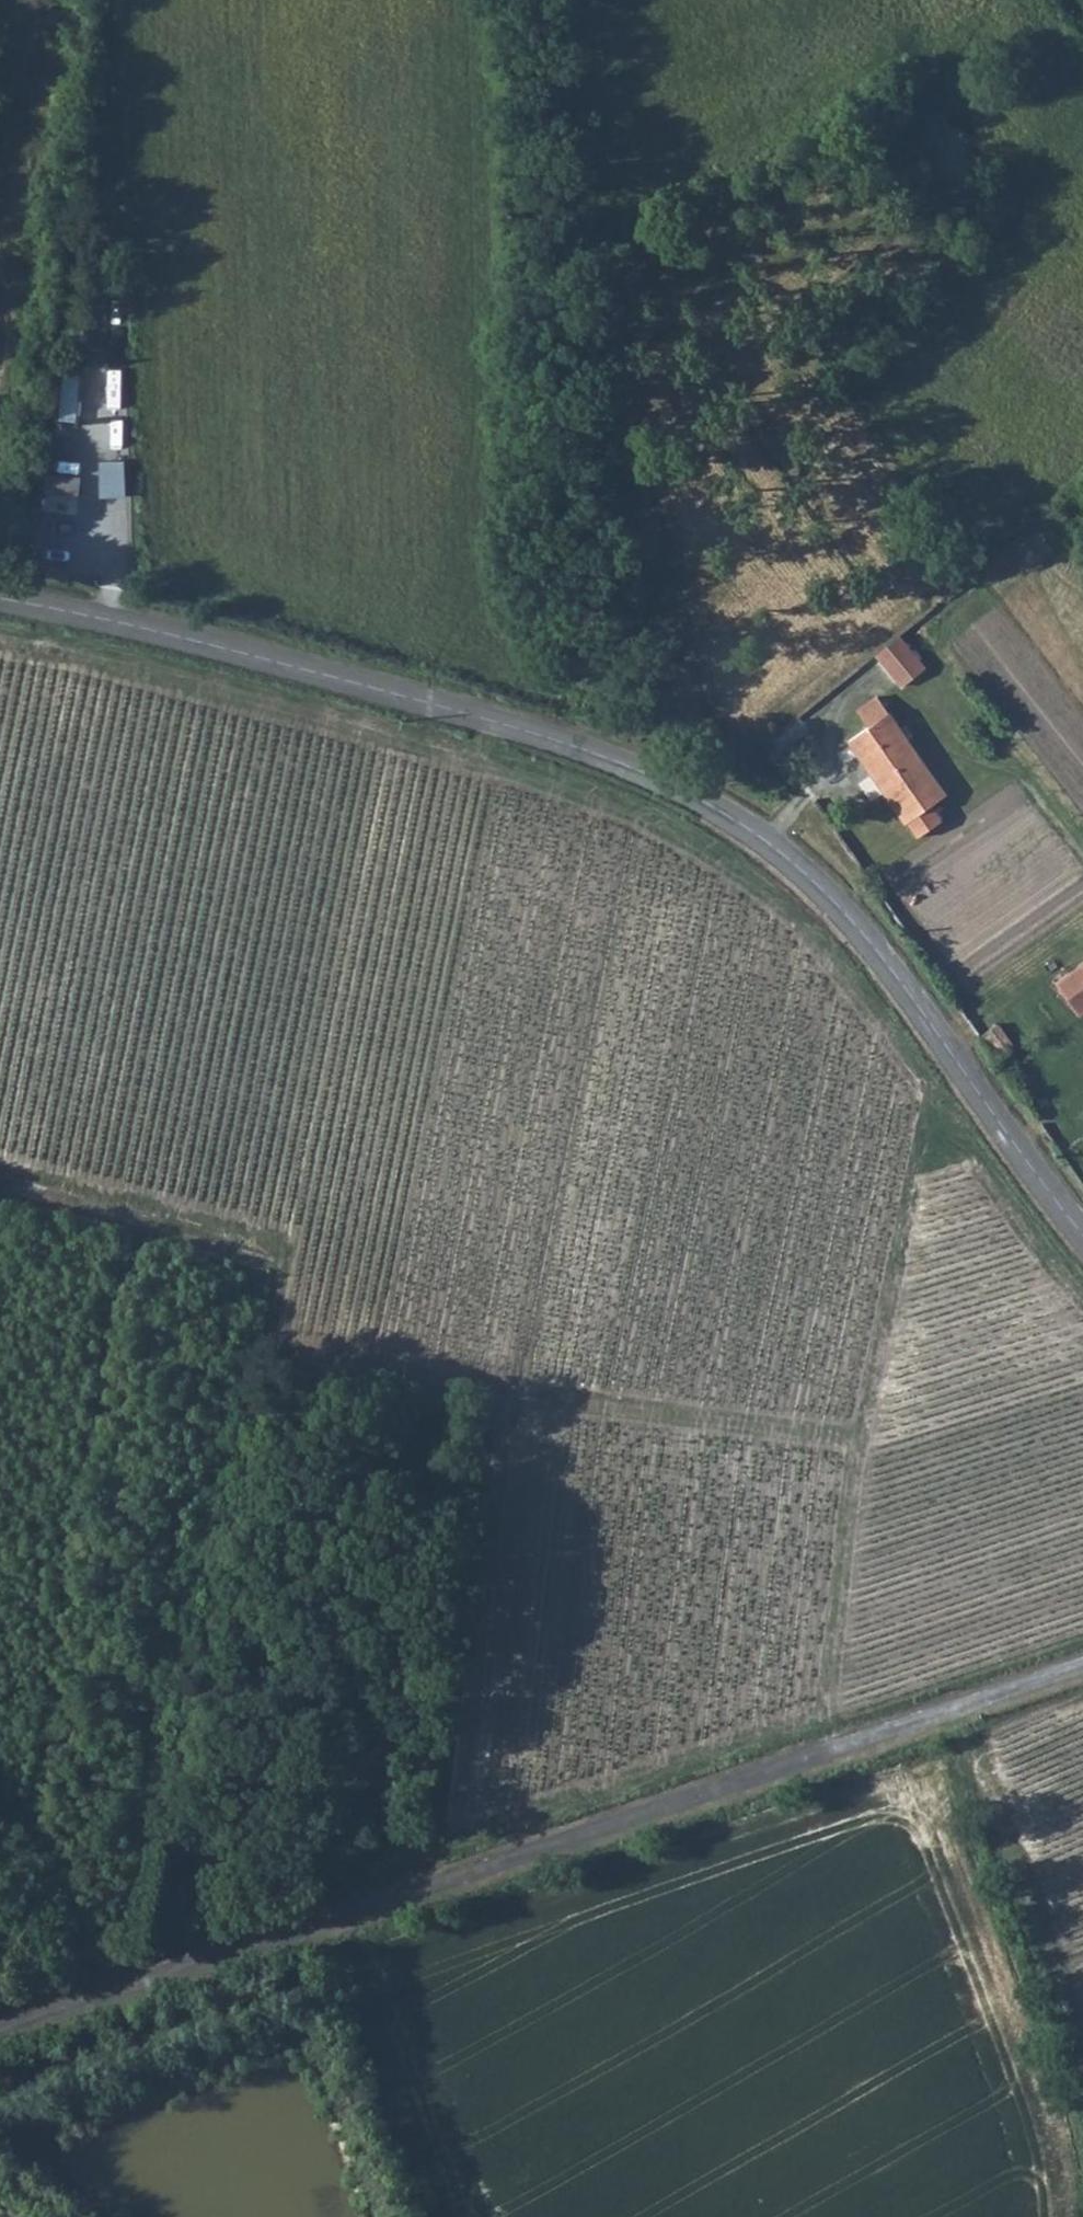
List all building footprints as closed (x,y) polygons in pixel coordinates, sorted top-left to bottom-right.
[(102,459),(102,495),(128,495),(128,459),(102,459)] [(78,473),(54,471),(52,491),(76,493),(78,473)] [(901,685),(924,666),(899,635),(875,654),(901,685)] [(866,726),(845,742),(915,833),(939,815),(929,803),(945,790),(874,698),(855,712),(866,726)] [(1057,983),(1082,1015),(1082,1014),(1082,963),(1057,983)] [(1007,1006),(985,1022),(1002,1046),(1025,1028),(1007,1006)]
